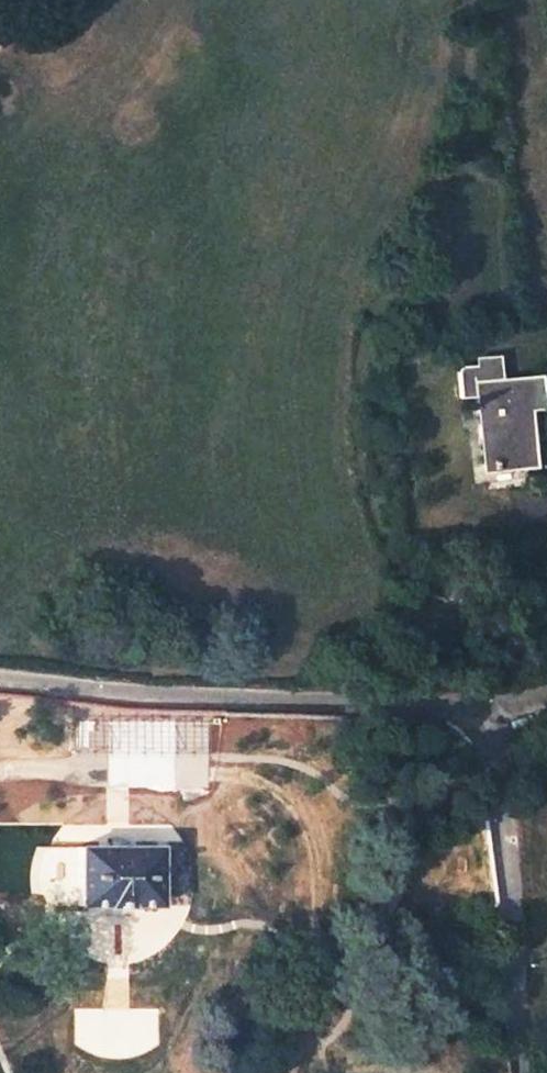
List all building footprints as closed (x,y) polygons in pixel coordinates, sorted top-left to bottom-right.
[(480,384),(479,361),(463,361),(461,364),(461,367),(444,368),(441,369),(439,372),(439,397),(458,397),(462,467),(506,465),(503,410),(520,409),(516,381),(480,384)] [(159,908),(161,849),(81,845),(77,904),(159,908)]
